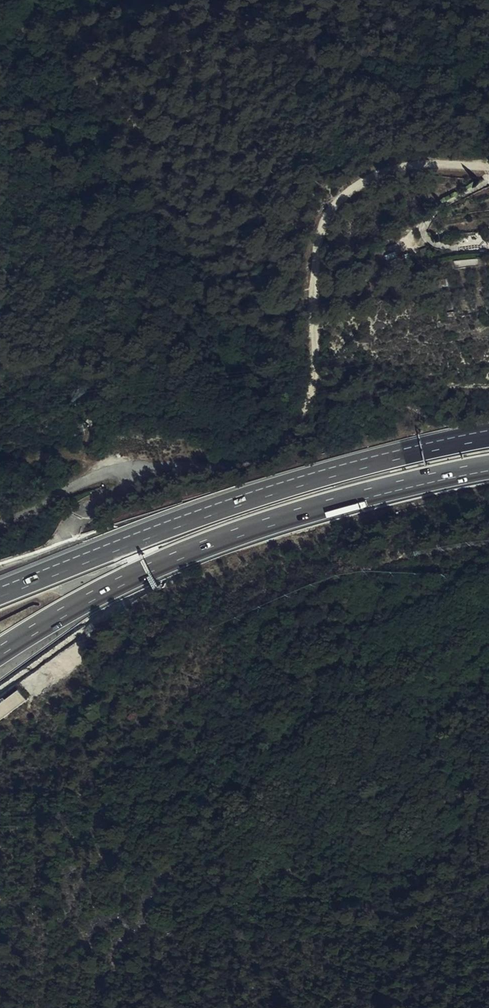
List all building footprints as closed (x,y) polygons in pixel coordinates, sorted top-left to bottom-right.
[(472,256),(473,265),(488,264),(488,255),(472,256)] [(20,688),(0,702),(0,720),(28,699),(20,688)]
